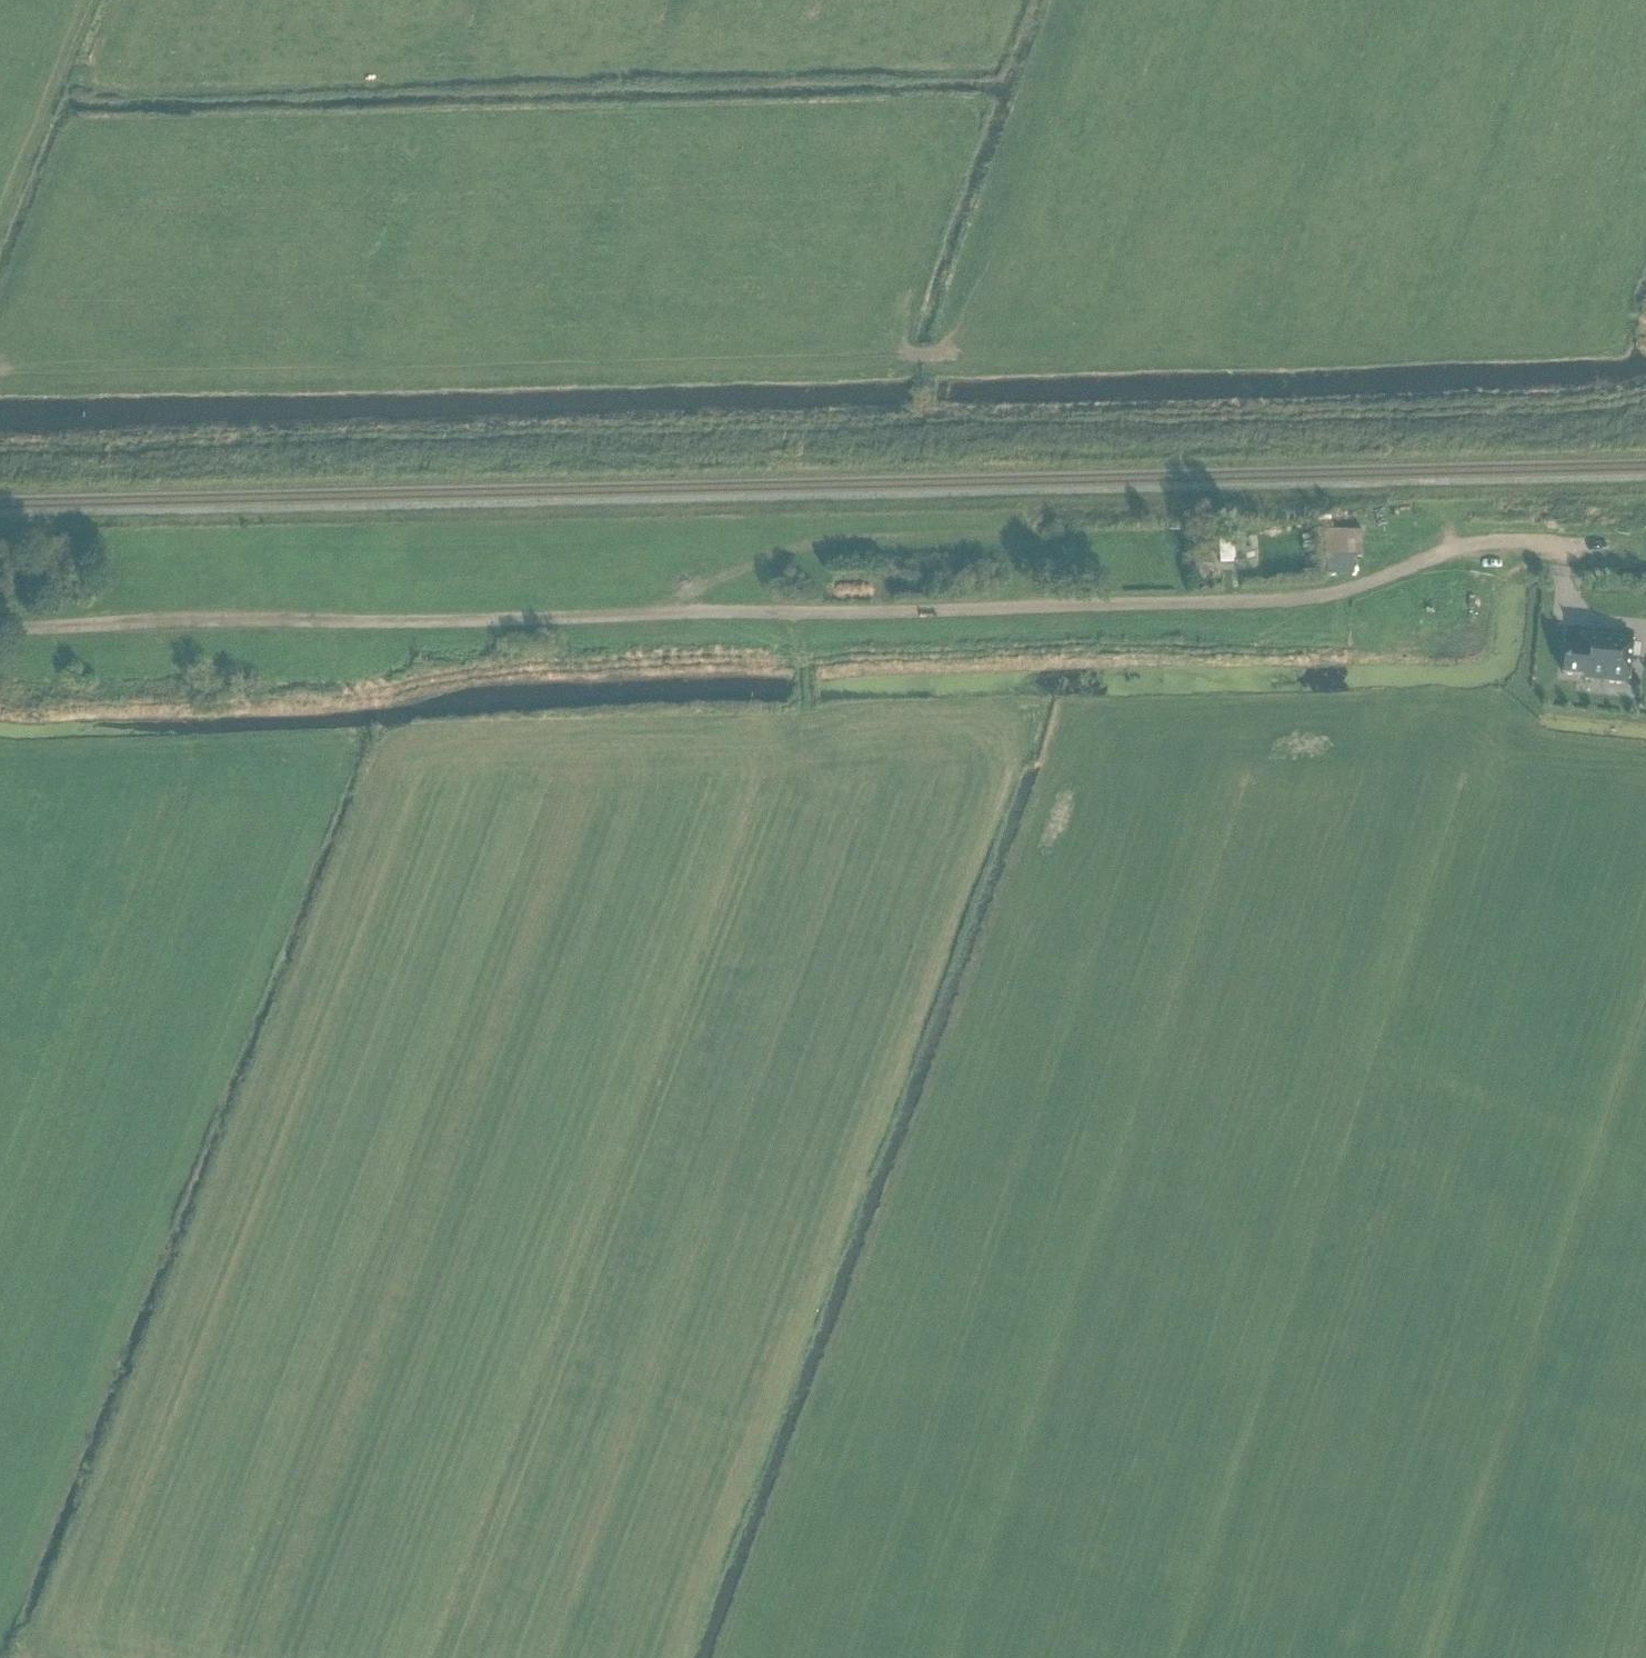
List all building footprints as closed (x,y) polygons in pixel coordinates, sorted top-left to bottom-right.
[(1364,554),(1364,527),(1325,527),(1325,553),(1364,554)] [(1219,532),(1220,561),(1237,560),(1236,552),(1252,552),(1252,531),(1219,532)] [(1585,680),(1629,685),(1633,640),(1580,635),(1579,649),(1566,648),(1563,675),(1585,677),(1585,680)]
